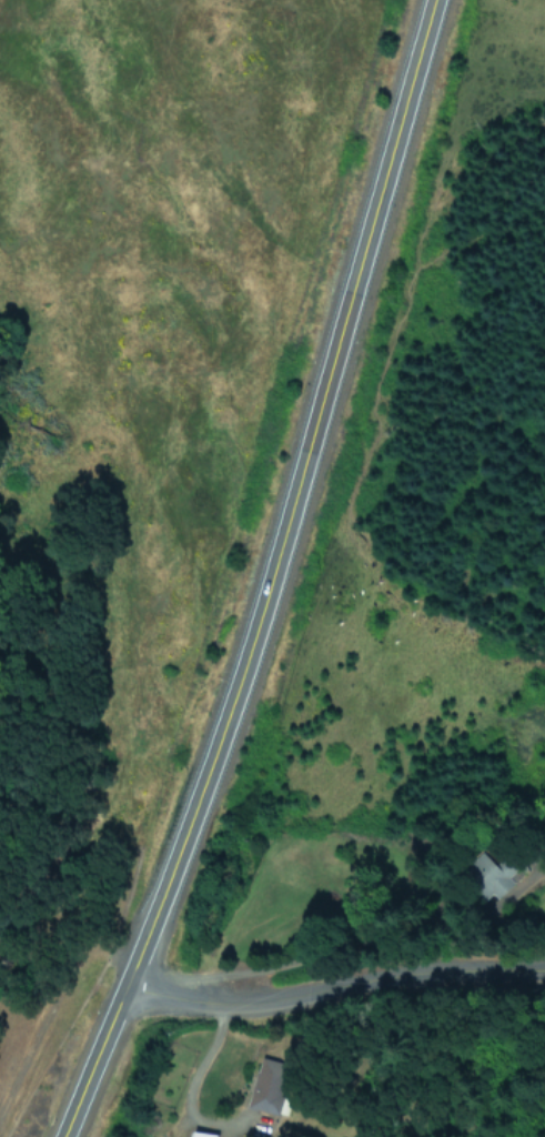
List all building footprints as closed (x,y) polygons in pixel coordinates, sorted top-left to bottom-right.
[(512,880),(508,878),(516,867),(502,856),(497,863),(483,852),(466,873),(498,898),(512,880)] [(245,1107),(270,1114),(282,1064),(259,1057),(245,1107)]
